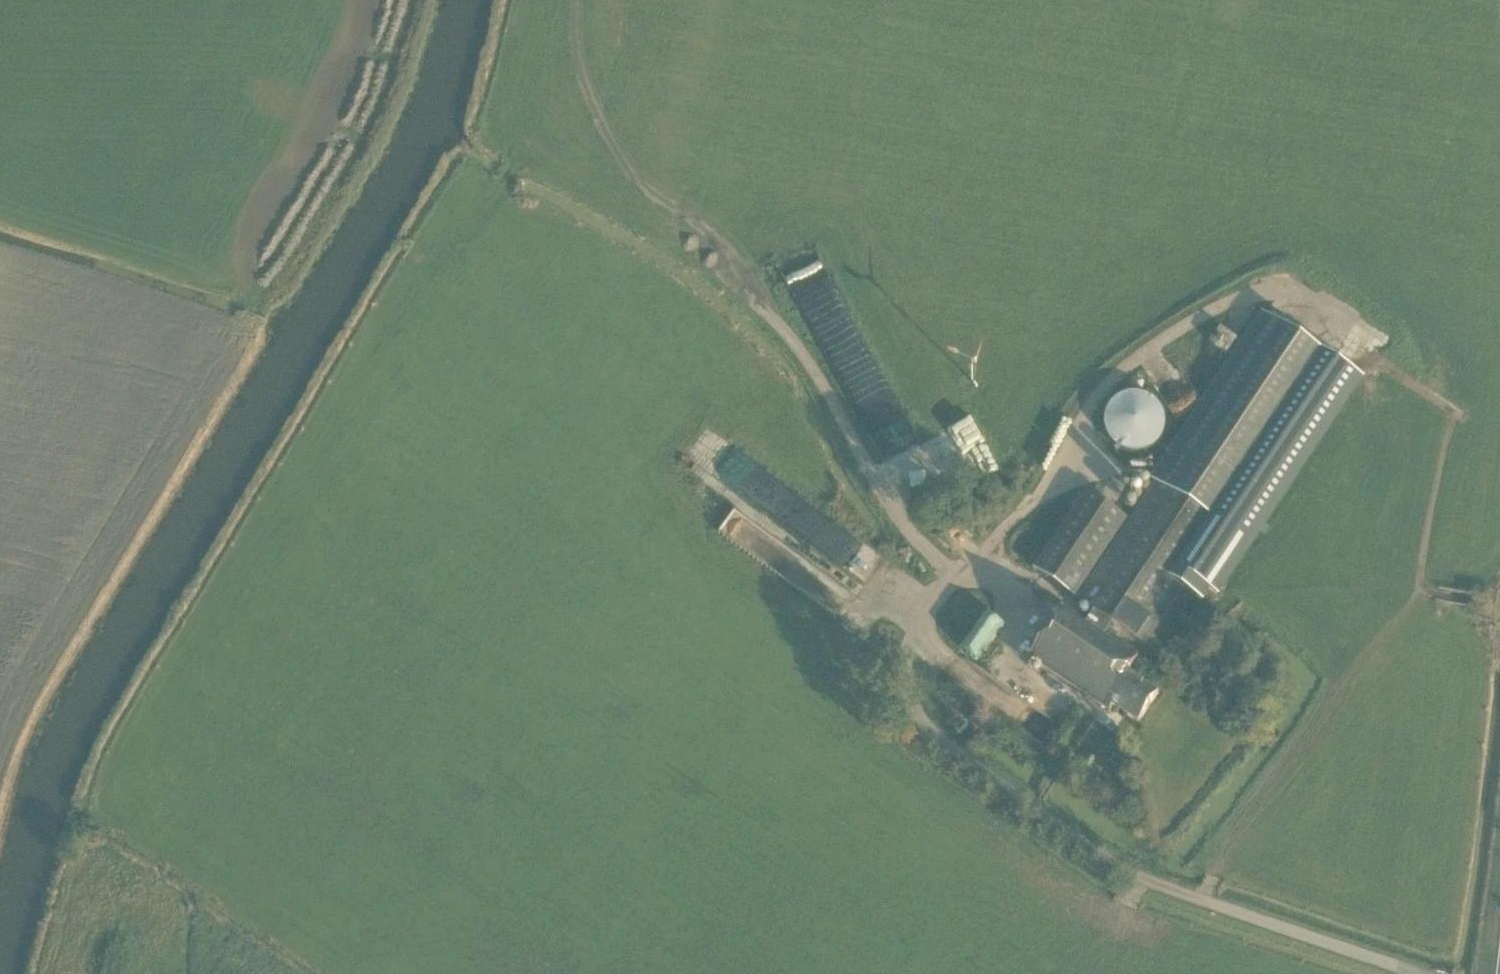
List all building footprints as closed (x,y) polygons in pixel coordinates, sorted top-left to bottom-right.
[(786,274),(798,298),(832,280),(820,256),(786,274)] [(1153,484),(1075,602),(1093,614),(1111,626),(1145,648),(1184,590),(1200,601),(1207,590),(1216,596),(1217,595),(1251,543),(1360,380),(1358,379),(1264,317),(1153,484)] [(1163,447),(1161,395),(1109,397),(1110,448),(1163,447)] [(1126,521),(1083,493),(1031,572),(1074,600),(1126,521)] [(722,530),(758,557),(774,536),(738,508),(722,530)] [(824,508),(805,533),(862,576),(881,551),(824,508)] [(1140,663),(1063,611),(1030,660),(1108,712),(1110,708),(1137,726),(1158,695),(1131,677),(1140,663)] [(977,621),(961,644),(980,657),(996,634),(977,621)]
